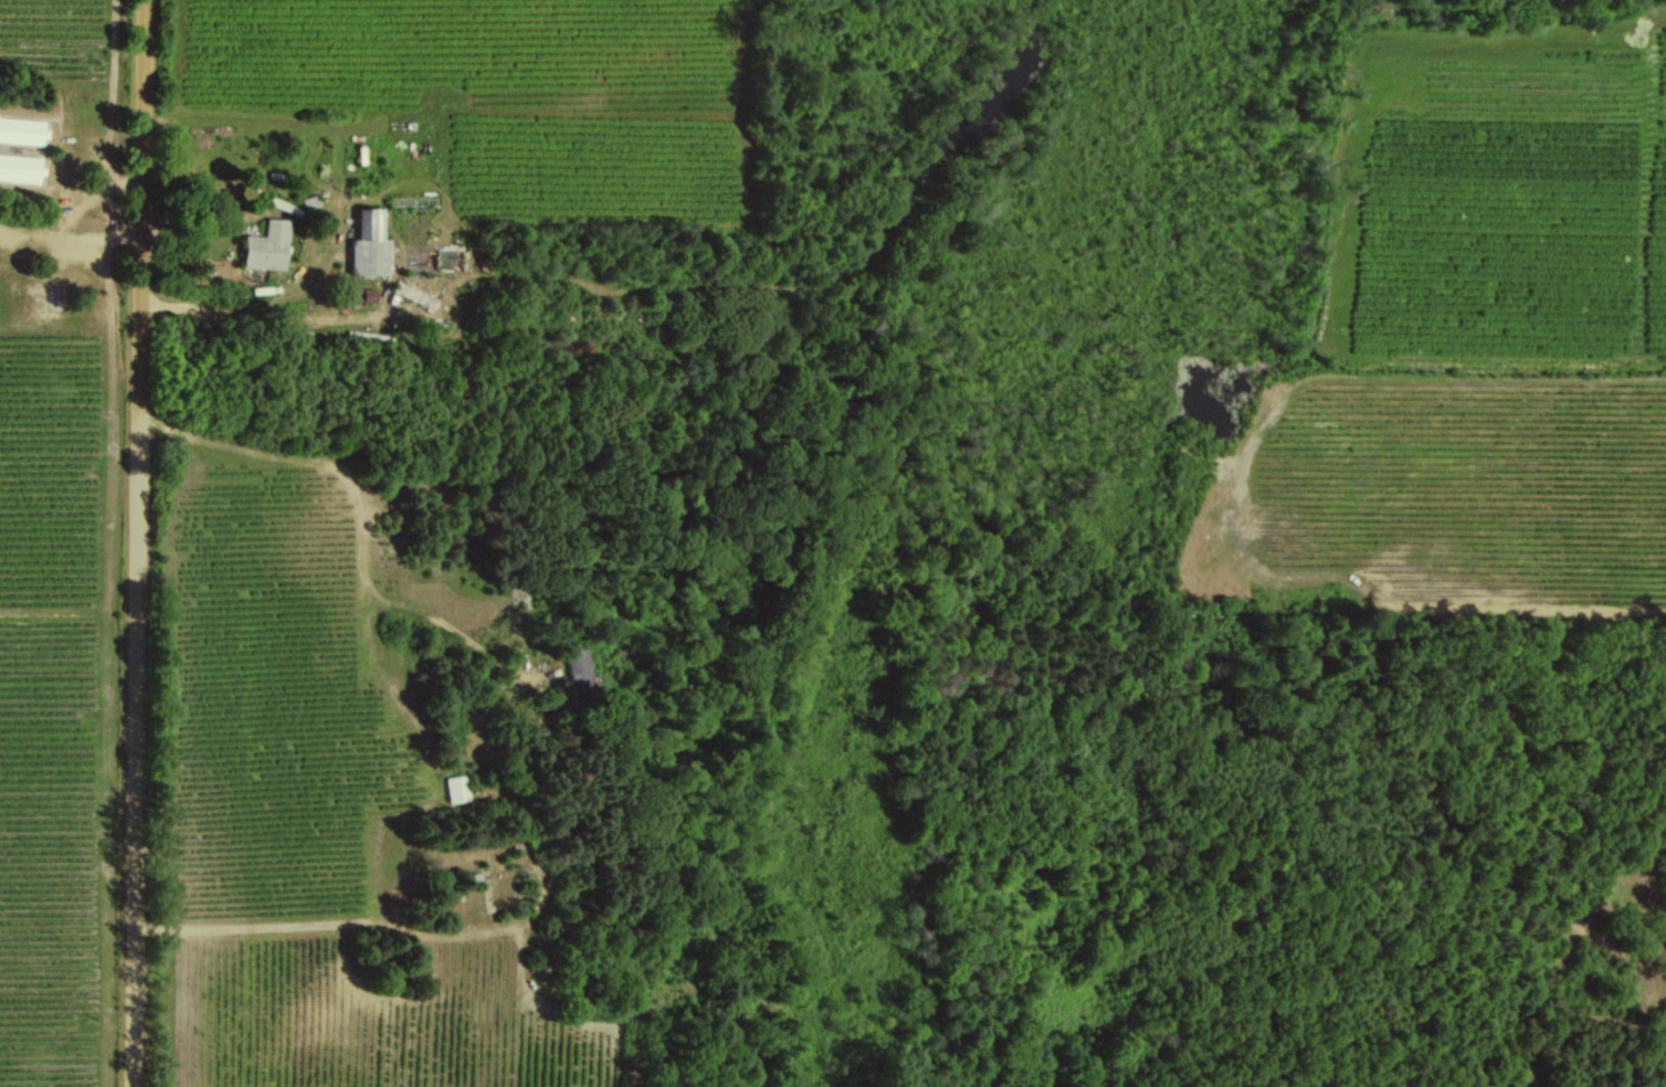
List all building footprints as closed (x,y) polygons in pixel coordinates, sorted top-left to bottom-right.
[(0,116),(0,142),(45,147),(47,120),(0,116)] [(0,153),(0,180),(41,183),(43,156),(0,153)] [(390,273),(390,238),(383,238),(383,207),(358,207),(358,239),(351,239),(351,273),(390,273)] [(246,234),(244,267),(286,269),(288,219),(266,218),(265,235),(246,234)] [(362,300),(376,301),(377,288),(363,288),(362,300)] [(574,703),(595,698),(584,646),(563,651),(574,703)] [(472,800),(467,775),(448,778),(452,803),(472,800)]
